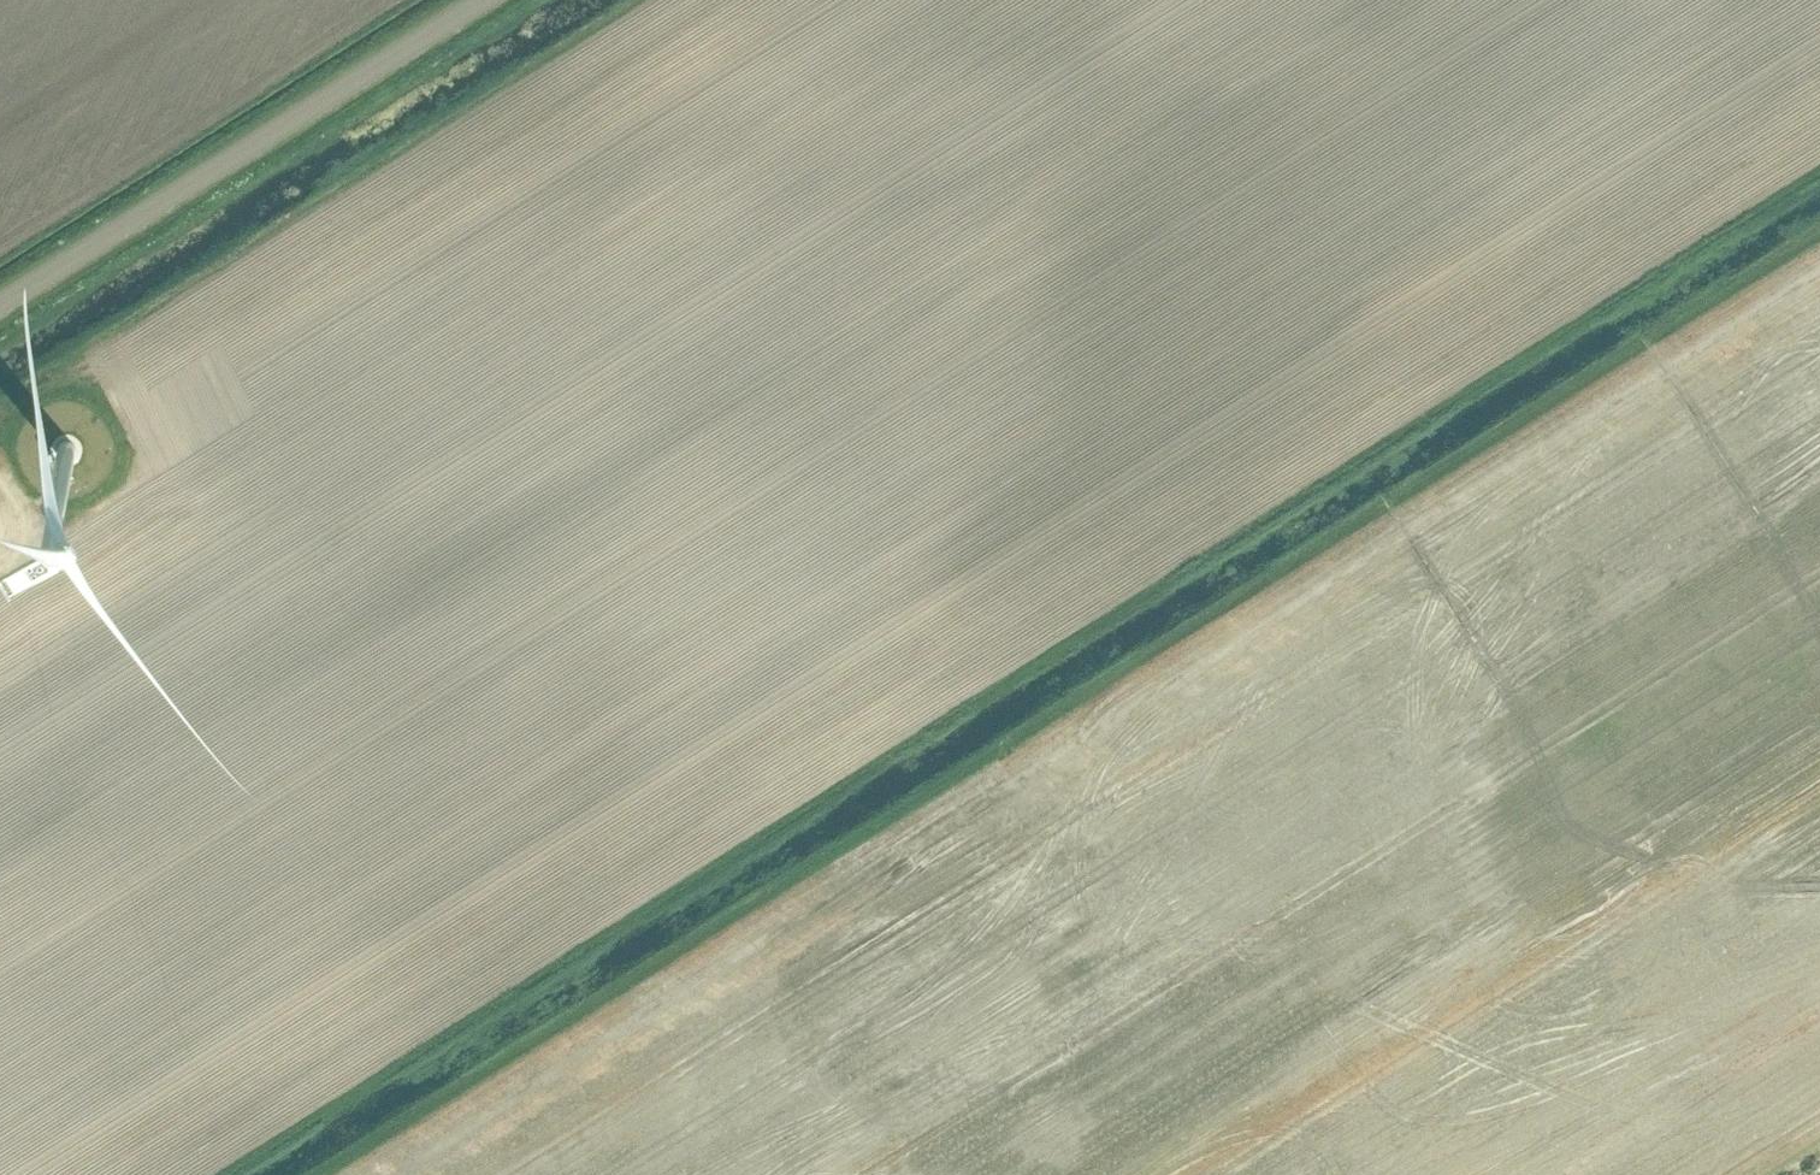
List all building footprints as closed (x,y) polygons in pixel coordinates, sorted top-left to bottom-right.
[(58,447),(58,448),(58,449),(58,450),(58,451),(59,452),(59,453),(60,454),(60,455),(61,455),(62,456),(63,457),(64,457),(65,457),(66,457),(67,457),(68,457),(69,457),(70,457),(71,457),(72,456),(73,456),(74,455),(75,454),(75,453),(76,453),(76,452),(76,451),(77,450),(77,449),(77,448),(77,447),(77,446),(77,445),(76,444),(76,443),(75,442),(75,441),(74,441),(74,440),(73,440),(72,439),(71,439),(70,438),(69,438),(68,438),(67,438),(66,438),(65,438),(64,439),(63,439),(62,439),(62,440),(61,440),(60,441),(59,442),(59,443),(59,444),(58,444),(58,445),(58,446),(58,447)]
